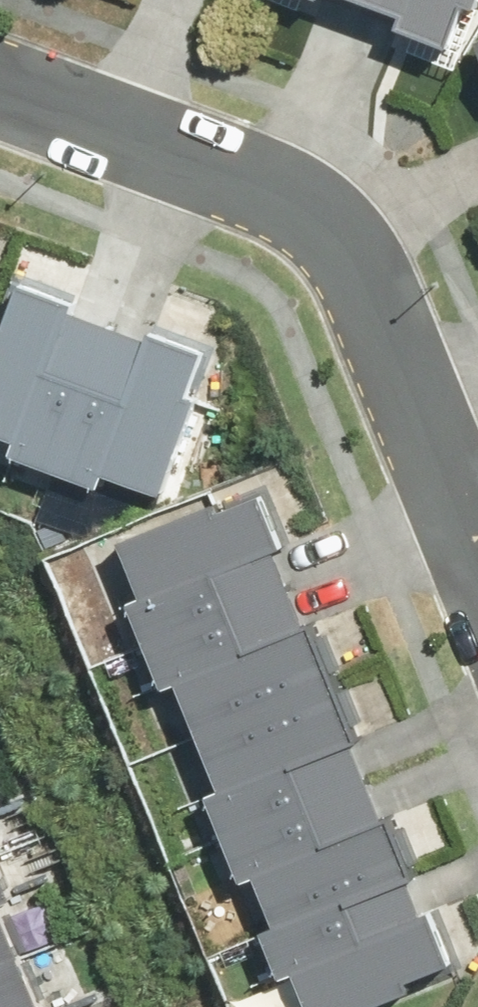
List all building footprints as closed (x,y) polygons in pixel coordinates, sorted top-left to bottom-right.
[(449,18),(456,0),(404,0),(449,18)] [(13,265),(0,295),(0,421),(46,441),(107,306),(13,265)] [(200,347),(107,306),(46,441),(140,482),(200,347)] [(123,530),(160,629),(309,573),(272,474),(123,530)] [(160,629),(197,728),(347,672),(309,573),(160,629)] [(197,728),(234,827),(384,771),(347,672),(197,728)] [(234,827),(271,926),(421,870),(384,771),(234,827)] [(302,1006),(357,1006),(458,969),(421,870),(271,926),(302,1006)] [(0,933),(0,965),(11,961),(0,933)] [(11,961),(0,965),(0,1006),(30,1006),(11,961)]
